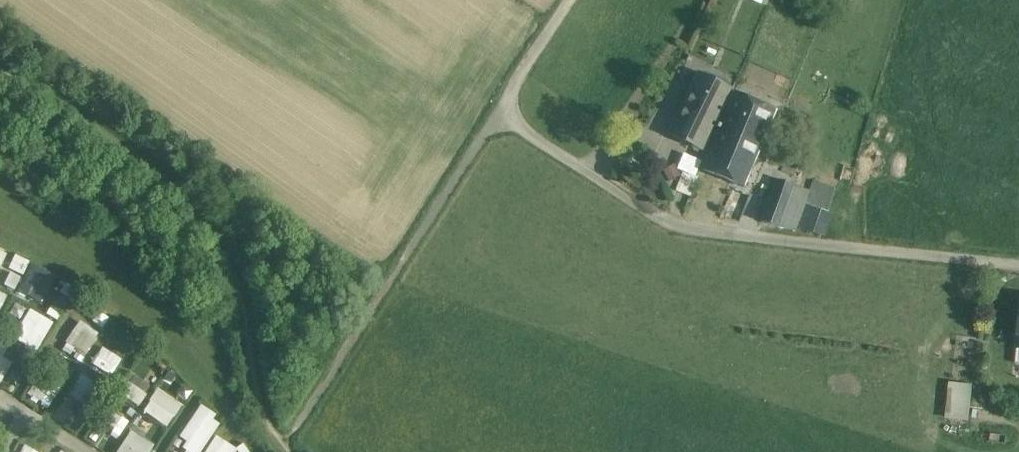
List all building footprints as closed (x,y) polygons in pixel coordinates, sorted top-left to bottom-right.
[(733,90),(700,72),(684,102),(718,120),(733,90)] [(778,112),(738,94),(727,121),(767,138),(778,112)] [(718,120),(684,102),(668,132),(703,150),(718,120)] [(767,138),(727,121),(706,169),(746,186),(767,138)] [(683,153),(677,168),(695,175),(701,160),(683,153)] [(698,178),(684,171),(676,192),(690,198),(698,178)] [(811,190),(779,178),(763,220),(798,233),(800,227),(807,204),(811,190)] [(836,188),(814,181),(811,190),(807,204),(829,211),(836,188)] [(829,211),(807,204),(800,227),(823,234),(830,211),(829,211)] [(9,270),(24,273),(27,258),(13,254),(9,270)] [(40,303),(56,274),(33,262),(17,291),(40,303)] [(14,289),(21,275),(9,270),(3,284),(14,289)] [(60,317),(69,298),(58,292),(48,311),(60,317)] [(33,310),(14,336),(33,350),(52,323),(33,310)] [(63,341),(81,355),(98,333),(80,319),(63,341)] [(2,356),(8,345),(0,340),(0,381),(0,382),(12,361),(2,356)] [(101,345),(91,362),(111,373),(121,356),(101,345)] [(81,374),(65,395),(81,408),(98,386),(81,374)] [(124,379),(117,391),(139,403),(145,391),(124,379)] [(944,417),(968,420),(974,384),(950,380),(944,417)] [(34,403),(51,402),(50,383),(33,384),(34,403)] [(158,388),(142,408),(166,426),(181,405),(158,388)] [(179,435),(189,441),(182,451),(198,451),(220,417),(198,404),(179,435)] [(154,443),(129,429),(116,451),(149,451),(154,443)] [(204,451),(234,451),(237,448),(216,434),(204,451)] [(16,451),(38,451),(20,443),(16,451)]
